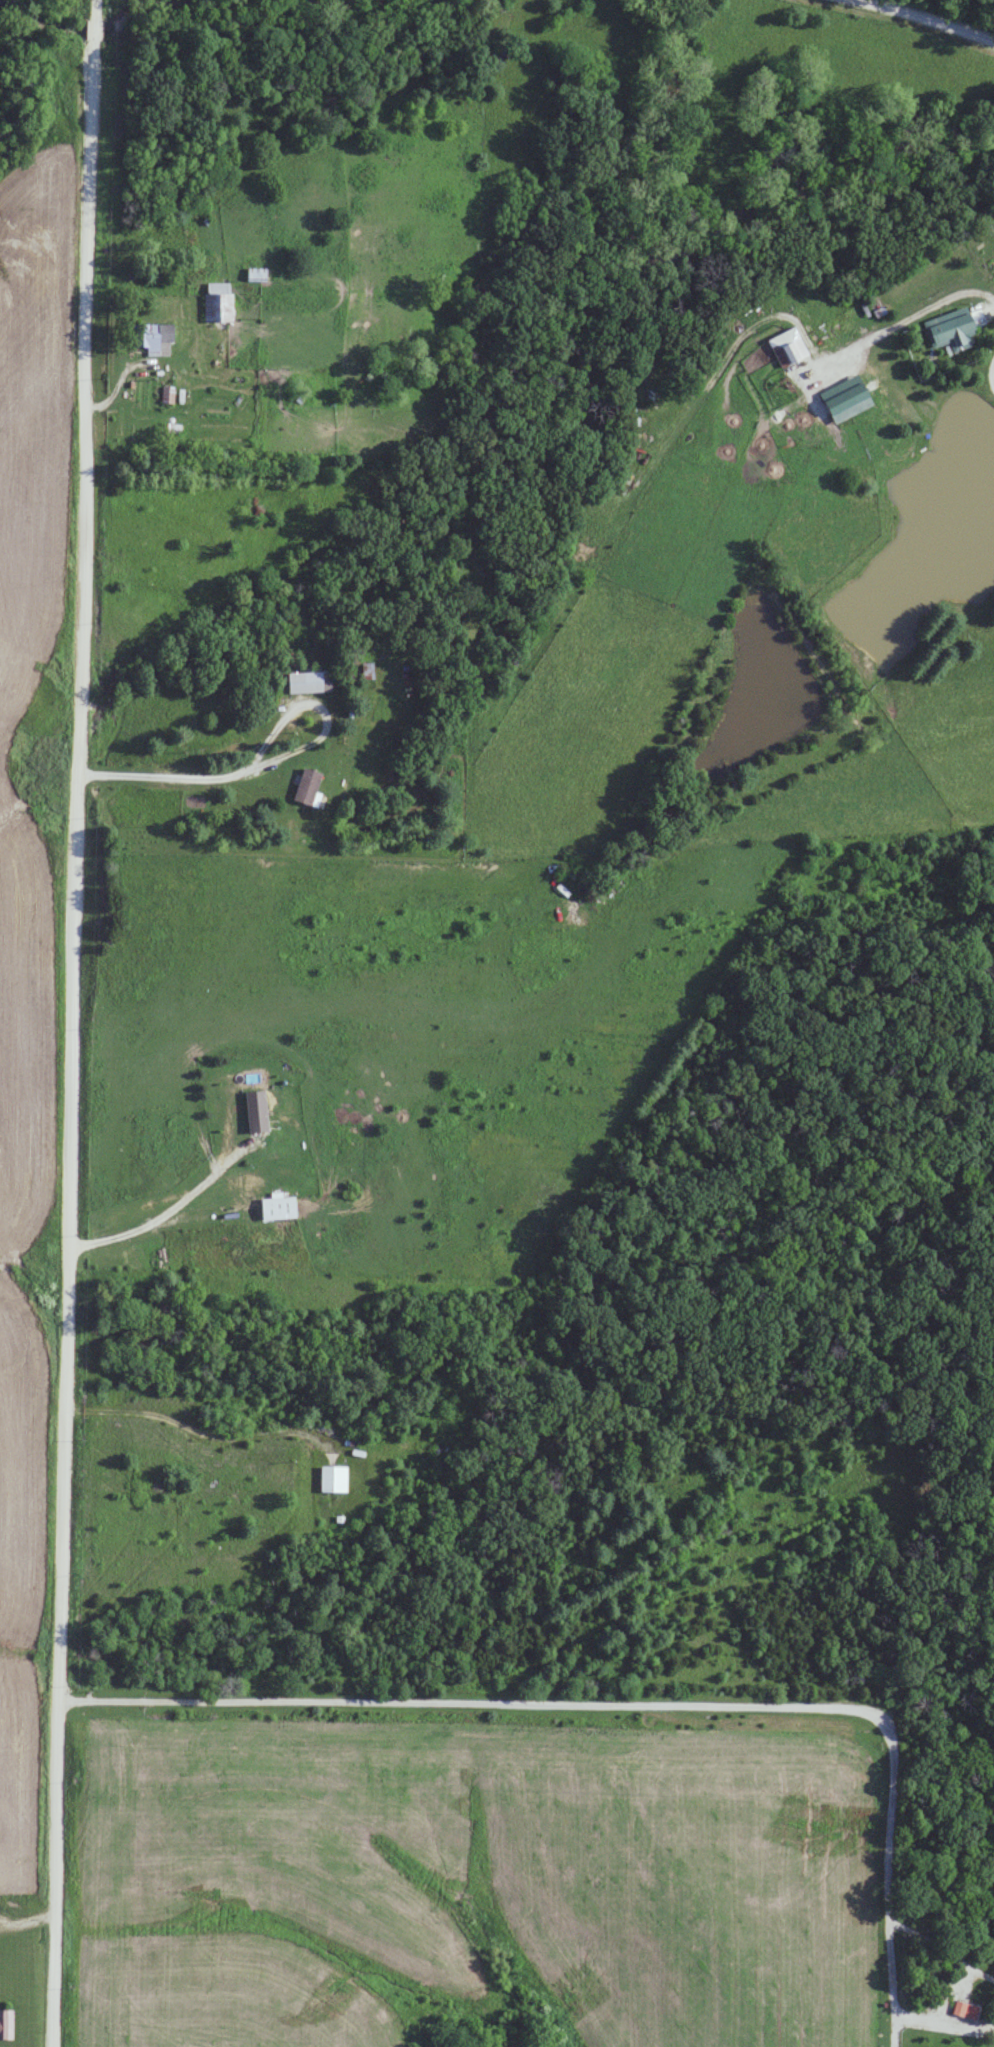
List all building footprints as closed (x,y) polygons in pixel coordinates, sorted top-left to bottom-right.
[(267,268),(248,268),(248,280),(267,280),(267,268)] [(206,321),(233,321),(233,281),(206,281),(206,321)] [(967,335),(976,332),(970,313),(932,324),(938,344),(949,340),(952,351),(971,346),(967,335)] [(172,323),(136,323),(136,350),(172,350),(172,323)] [(808,355),(794,327),(767,340),(780,368),(808,355)] [(839,407),(842,410),(848,406),(851,409),(858,404),(853,397),(839,407)] [(288,672),(288,693),(328,692),(328,672),(288,672)] [(315,806),(324,775),(304,768),(294,800),(315,806)] [(240,1102),(255,1132),(264,1127),(248,1098),(240,1102)] [(261,1197),(261,1218),(297,1218),(297,1197),(261,1197)] [(321,1491),(346,1491),(346,1465),(321,1465),(321,1491)] [(974,2020),(980,2007),(956,1997),(951,2010),(974,2020)] [(0,2011),(0,2040),(12,2040),(12,2011),(0,2011)]
